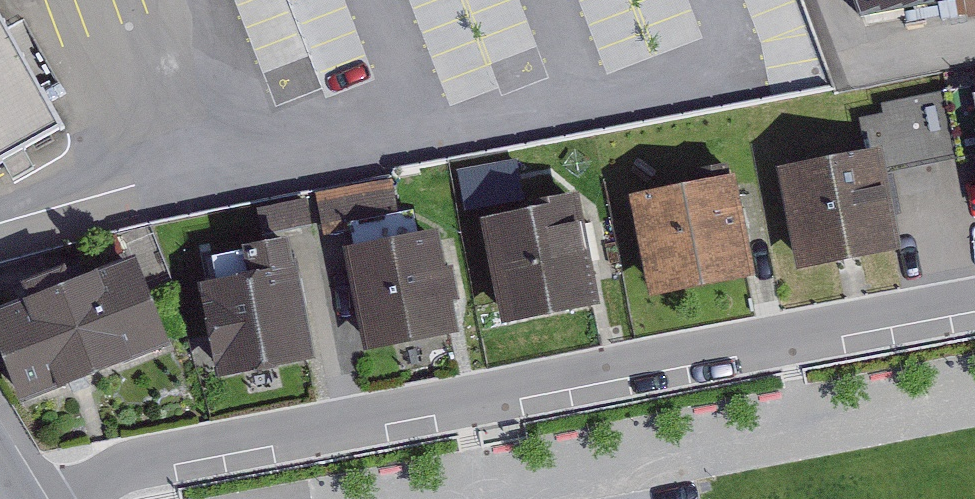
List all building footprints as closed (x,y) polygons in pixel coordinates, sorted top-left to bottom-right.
[(68,113),(5,0),(0,0),(0,149),(68,113)] [(862,9),(914,0),(858,0),(862,9)] [(967,12),(974,11),(974,0),(965,0),(967,12)] [(958,155),(974,152),(974,81),(945,85),(958,155)] [(883,138),(889,168),(958,155),(945,85),(880,99),(882,109),(859,113),(864,141),(883,138)] [(864,141),(777,158),(797,261),(849,251),(903,241),(889,168),(883,138),(864,141)] [(517,156),(457,168),(465,206),(525,194),(517,156)] [(735,164),(629,186),(650,288),(756,267),(735,164)] [(314,188),(323,231),(399,217),(391,173),(314,188)] [(551,194),(481,208),(503,315),(601,295),(578,182),(549,188),(551,194)] [(255,202),(261,229),(312,218),(307,192),(255,202)] [(439,221),(347,239),(367,341),(459,323),(453,291),(458,290),(452,257),(446,258),(439,221)] [(249,263),(197,273),(217,369),(315,350),(290,225),(243,235),(249,263)] [(19,392),(73,371),(171,334),(137,246),(72,271),(66,255),(21,272),(27,286),(0,297),(0,343),(19,392)]
